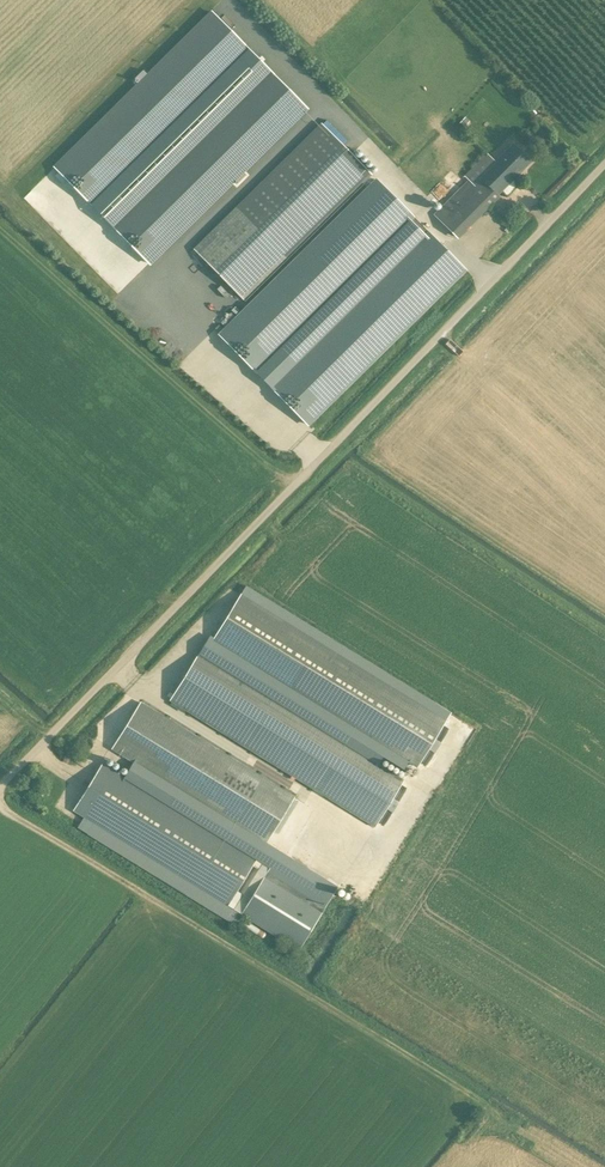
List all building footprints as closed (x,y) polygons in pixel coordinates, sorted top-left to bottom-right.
[(306,107),(212,12),(55,168),(149,263),(306,107)] [(373,175),(323,124),(193,251),(244,302),(373,175)] [(464,177),(490,202),(530,162),(513,145),(497,161),(488,153),(464,177)] [(464,268),(377,179),(220,335),(256,372),(401,228),(416,244),(271,387),(307,424),(464,268)] [(456,236),(463,228),(442,207),(434,215),(456,236)] [(227,326),(236,315),(232,312),(223,322),(227,326)] [(241,595),(213,640),(417,766),(445,721),(241,595)] [(170,700),(375,826),(403,780),(198,654),(170,700)] [(140,702),(112,748),(266,843),(294,797),(140,702)] [(78,827),(88,833),(95,823),(227,904),(256,859),(102,764),(74,810),(84,816),(78,827)] [(336,888),(279,853),(241,914),(298,949),(336,888)] [(527,1147),(530,1142),(518,1135),(515,1140),(527,1147)]
